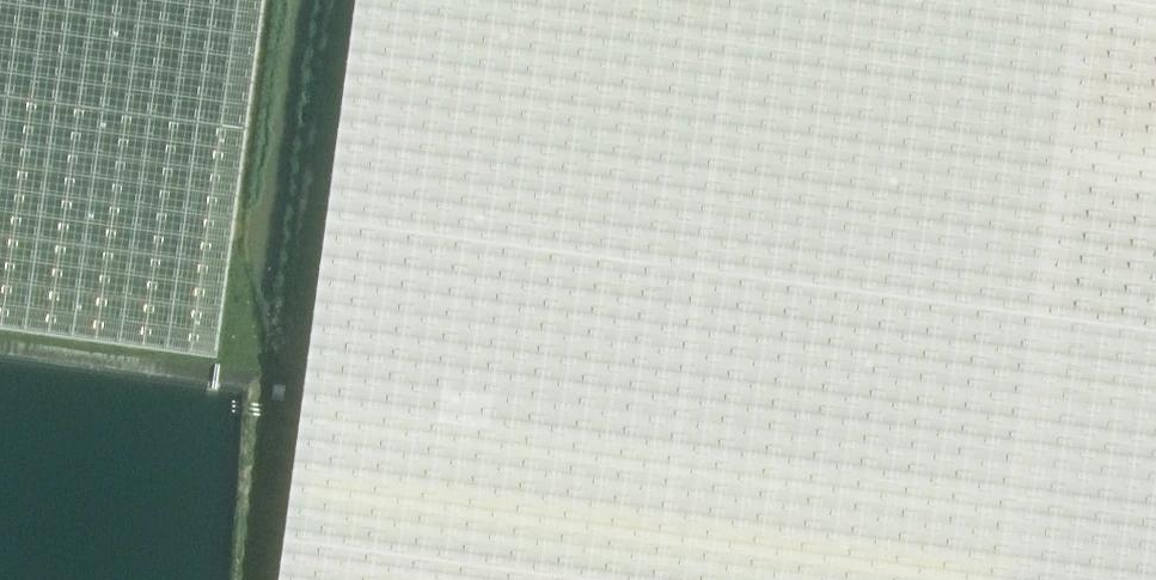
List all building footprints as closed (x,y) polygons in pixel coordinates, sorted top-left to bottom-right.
[(215,358),(263,0),(0,0),(0,329),(215,358)] [(277,579),(1155,579),(1155,0),(354,0),(277,579)]
